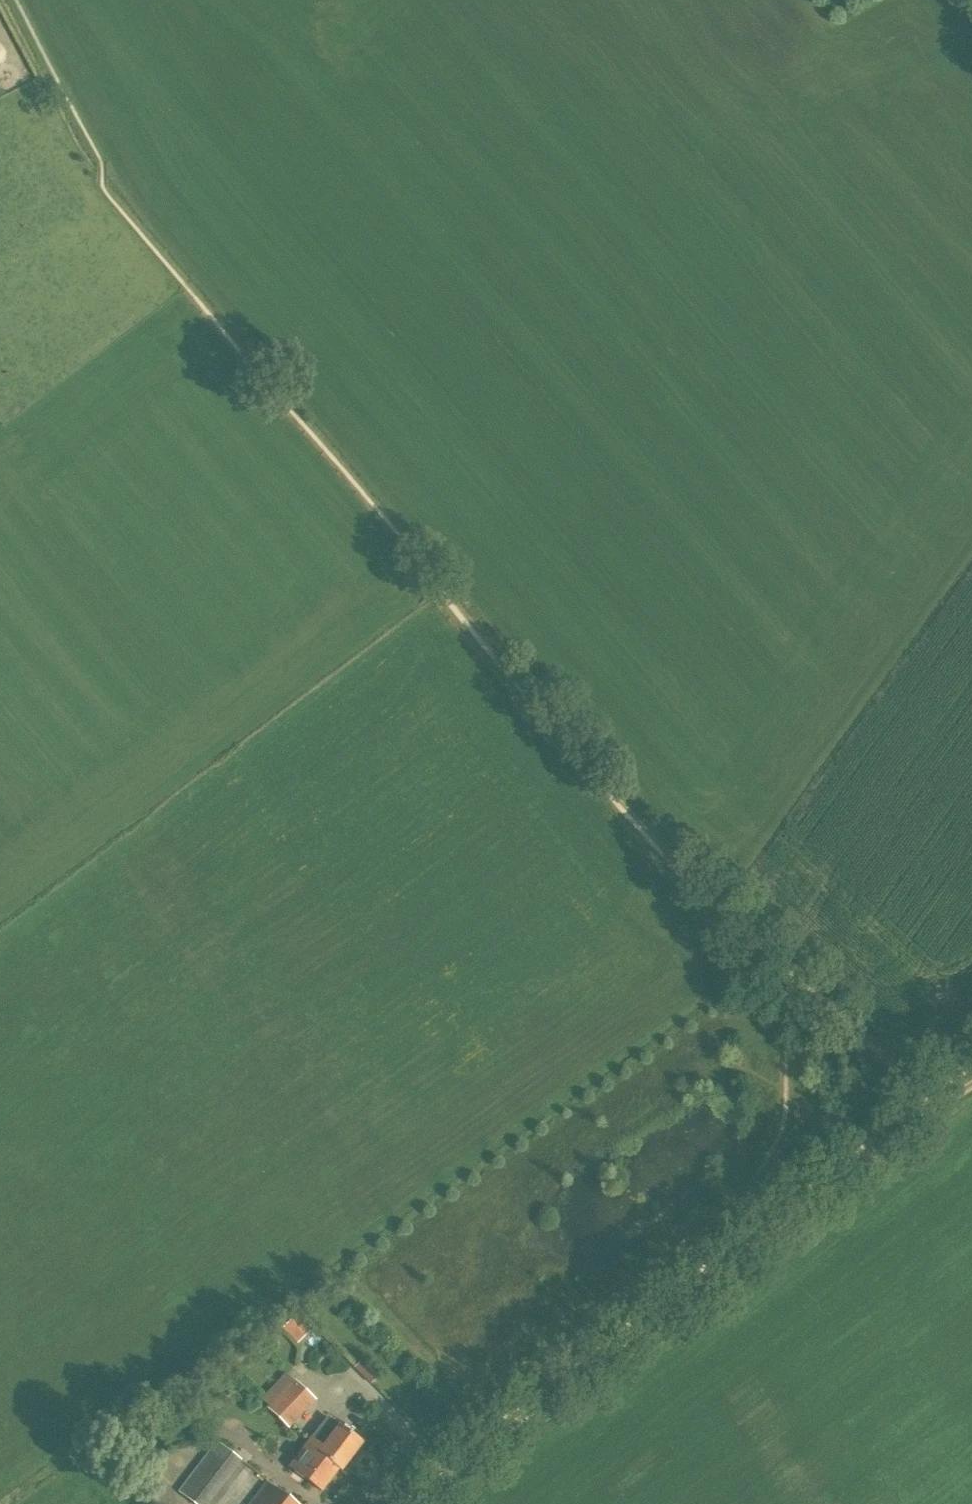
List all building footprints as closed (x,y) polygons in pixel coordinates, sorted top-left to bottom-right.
[(298,1343),(311,1329),(296,1314),(282,1327),(298,1343)] [(293,1380),(286,1373),(262,1398),(269,1406),(267,1408),(289,1428),(315,1398),(294,1379),(293,1380)] [(327,1415),(311,1437),(289,1467),(321,1491),(338,1469),(340,1471),(341,1469),(362,1441),(339,1424),(327,1415)] [(242,1459),(216,1439),(177,1491),(194,1503),(208,1503),(242,1459)] [(113,1478),(124,1470),(116,1459),(105,1467),(113,1478)] [(266,1479),(248,1503),(298,1503),(266,1479)]
